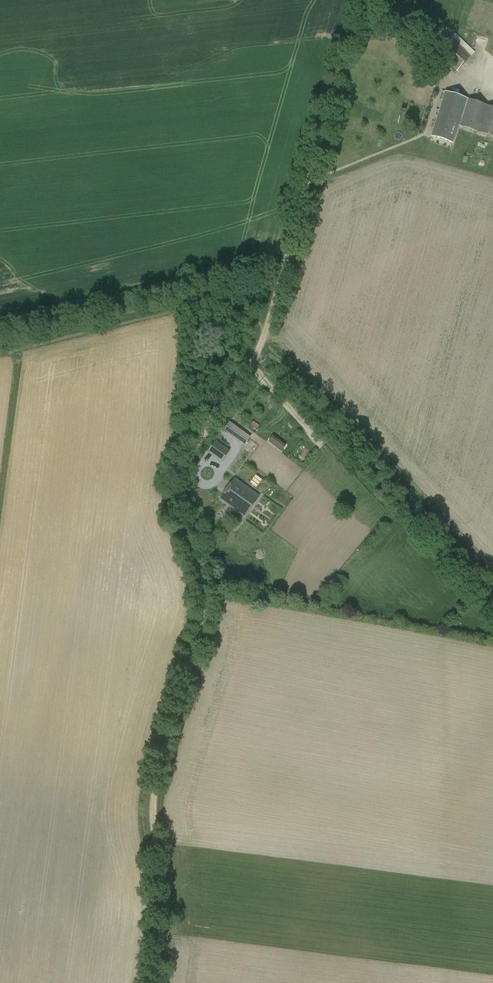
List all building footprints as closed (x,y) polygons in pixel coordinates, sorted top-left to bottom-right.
[(456,72),(475,52),(455,33),(436,53),(456,72)] [(446,92),(432,136),(453,143),(458,126),(492,137),(492,107),(446,92)] [(228,424),(224,430),(245,445),(249,439),(228,424)] [(273,436),(269,442),(282,451),(286,446),(273,436)] [(221,463),(230,451),(216,440),(207,452),(221,463)] [(245,516),(259,497),(235,479),(221,499),(245,516)] [(288,504),(291,500),(279,490),(276,494),(288,504)]
